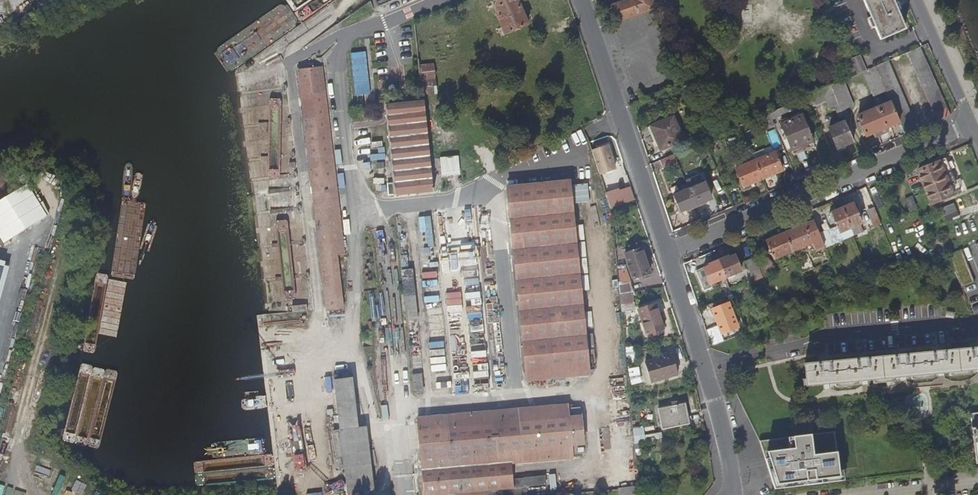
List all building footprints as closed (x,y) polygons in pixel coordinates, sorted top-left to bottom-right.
[(490,3),(504,34),(526,25),(516,0),(497,0),(490,3)] [(650,0),(629,0),(609,7),(614,22),(653,9),(650,0)] [(877,42),(903,30),(890,0),(859,0),(877,42)] [(429,26),(425,18),(414,23),(415,32),(429,26)] [(946,108),(920,48),(906,54),(933,114),(946,108)] [(851,59),(857,75),(863,72),(866,71),(859,56),(851,59)] [(350,67),(355,110),(368,109),(385,107),(394,183),(388,184),(389,196),(433,191),(422,95),(419,66),(418,59),(350,67)] [(913,122),(888,62),(875,67),(886,91),(890,103),(899,123),(901,128),(913,122)] [(433,65),(419,66),(422,95),(436,94),(433,65)] [(866,71),(863,72),(874,96),(886,91),(875,67),(866,71)] [(298,73),(327,312),(343,309),(337,256),(344,256),(321,70),(298,73)] [(829,87),(839,111),(852,106),(842,82),(829,87)] [(875,132),(899,123),(890,103),(867,113),(875,132)] [(368,109),(355,110),(357,126),(370,124),(368,109)] [(864,137),(875,132),(867,113),(856,117),(860,127),(857,128),(858,132),(862,131),(864,137)] [(801,117),(779,126),(790,152),(811,143),(801,117)] [(683,142),(672,118),(649,128),(660,152),(683,142)] [(852,142),(844,122),(827,129),(836,149),(852,142)] [(279,139),(280,153),(289,153),(288,138),(279,139)] [(592,153),(599,175),(614,170),(607,148),(592,153)] [(481,173),(490,169),(481,149),(471,154),(481,173)] [(754,162),(762,180),(781,172),(773,153),(754,162)] [(673,155),(658,162),(662,170),(677,164),(673,155)] [(442,176),(461,175),(460,157),(441,158),(442,176)] [(734,170),(742,189),(762,180),(754,162),(734,170)] [(944,162),(934,166),(940,178),(949,173),(944,162)] [(934,166),(915,174),(929,204),(948,196),(945,189),(954,185),(949,173),(940,178),(934,166)] [(374,180),(377,194),(387,192),(385,178),(374,180)] [(505,191),(524,381),(588,375),(568,184),(505,191)] [(688,191),(696,208),(705,204),(704,201),(710,199),(704,184),(688,191)] [(272,205),(293,206),(294,189),(273,188),(272,205)] [(27,189),(0,205),(0,238),(4,245),(46,220),(27,189)] [(728,201),(723,190),(716,193),(721,204),(728,201)] [(688,191),(672,197),(679,212),(684,210),(686,213),(696,208),(688,191)] [(618,192),(607,196),(610,205),(611,209),(622,205),(618,192)] [(850,230),(853,238),(862,234),(859,226),(860,226),(853,211),(856,210),(854,206),(852,207),(851,205),(841,210),(850,230)] [(876,207),(868,210),(873,224),(881,222),(876,207)] [(953,209),(941,213),(947,226),(958,222),(953,209)] [(839,235),(850,230),(841,210),(830,215),(830,216),(828,217),(830,221),(832,219),(839,235)] [(279,223),(289,305),(301,304),(291,222),(279,223)] [(824,247),(813,222),(784,234),(792,252),(811,244),(813,251),(824,247)] [(824,229),(819,232),(825,245),(830,243),(824,229)] [(773,260),(792,252),(784,234),(765,242),(773,260)] [(641,249),(624,255),(633,279),(649,273),(641,249)] [(723,279),(741,271),(734,257),(728,259),(727,257),(716,262),(723,279)] [(760,273),(754,258),(745,262),(752,277),(760,273)] [(702,288),(723,279),(716,262),(708,266),(709,268),(696,274),(702,288)] [(969,272),(959,277),(963,286),(973,282),(969,272)] [(410,273),(402,274),(407,322),(415,321),(410,273)] [(871,281),(869,276),(861,279),(864,285),(871,281)] [(442,302),(442,289),(427,289),(427,302),(442,302)] [(726,301),(710,308),(720,333),(736,326),(726,301)] [(655,305),(638,311),(645,335),(663,329),(655,305)] [(432,320),(442,319),(441,309),(431,310),(432,320)] [(297,326),(312,324),(311,317),(297,319),(297,326)] [(818,365),(805,366),(807,386),(823,385),(977,370),(977,350),(818,365)] [(671,357),(645,365),(651,384),(676,376),(671,357)] [(633,383),(644,381),(641,366),(630,368),(633,383)] [(421,377),(413,377),(415,393),(423,393),(421,377)] [(373,490),(366,429),(359,429),(352,380),(335,382),(341,431),(334,432),(337,457),(344,456),(348,493),(373,490)] [(685,405),(659,411),(664,430),(689,425),(685,405)] [(417,420),(424,494),(430,494),(544,484),(543,477),(510,480),(508,463),(570,457),(570,455),(582,454),(578,407),(566,409),(566,406),(417,420)] [(646,426),(635,427),(636,442),(646,442),(646,426)] [(834,434),(834,433),(760,442),(775,489),(841,481),(834,434)] [(628,442),(617,444),(618,456),(629,454),(628,442)] [(300,459),(290,459),(291,471),(301,470),(300,459)]
